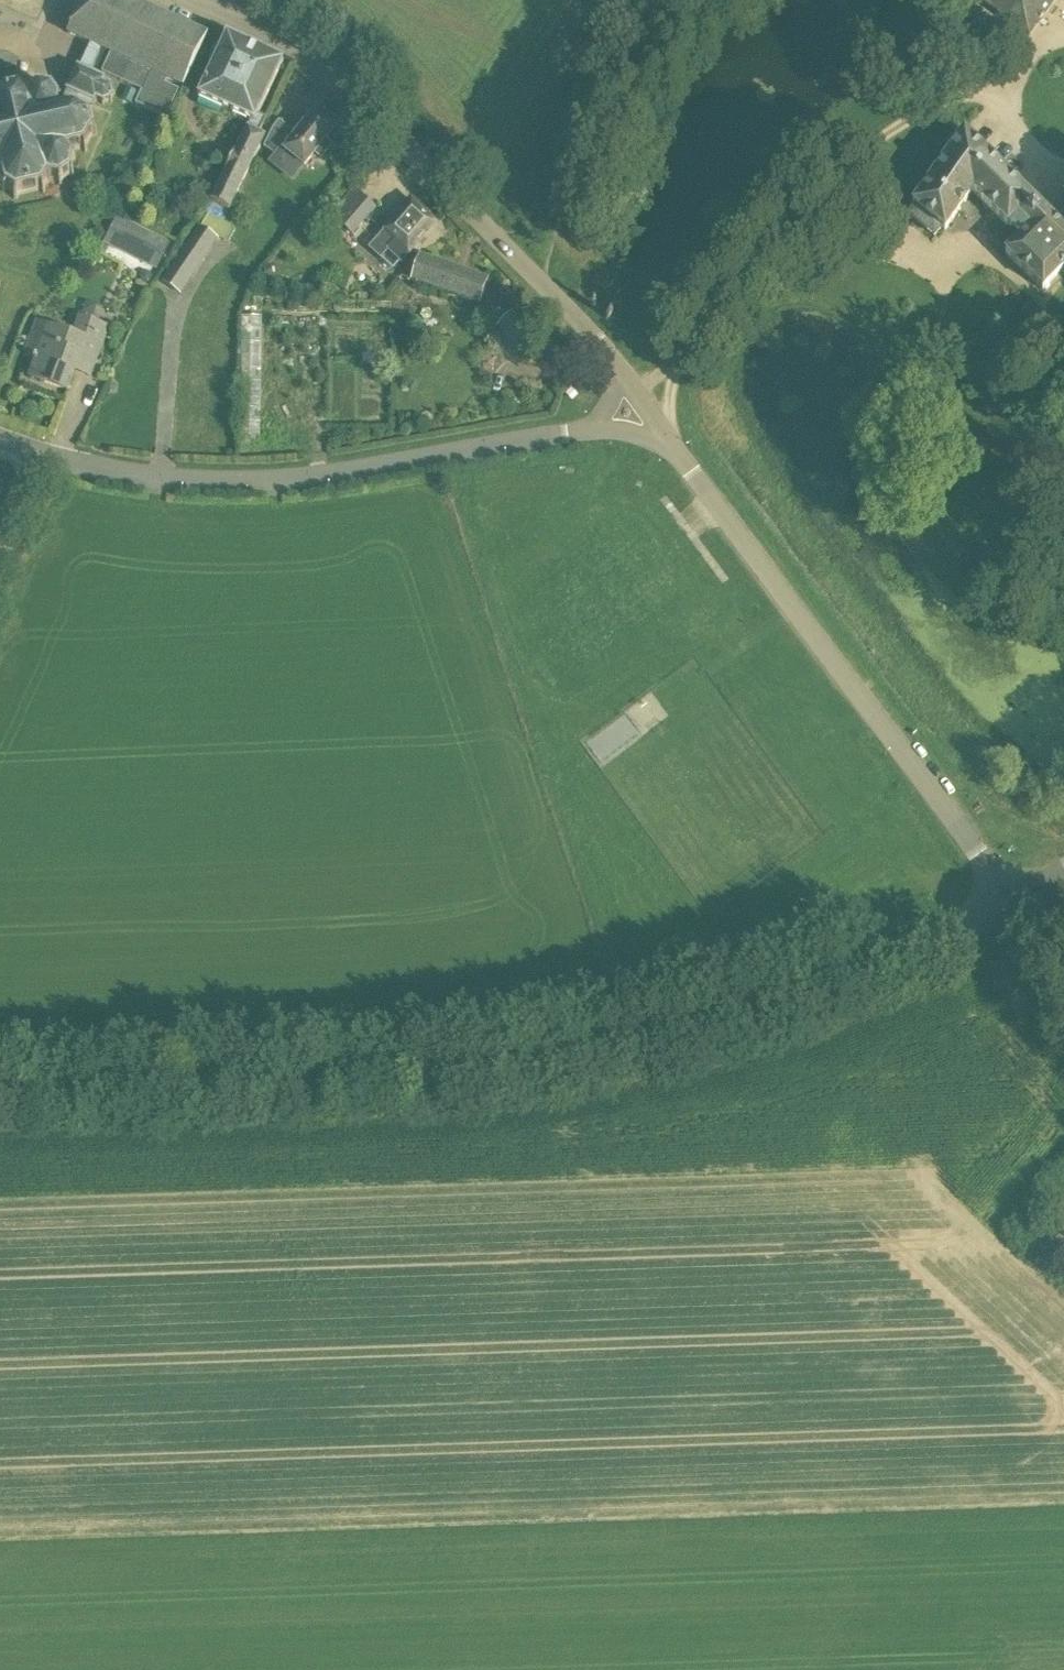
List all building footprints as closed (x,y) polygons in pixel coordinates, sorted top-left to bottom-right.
[(47,24),(57,0),(56,0),(0,0),(0,5),(47,24)] [(101,50),(109,54),(101,71),(141,89),(135,103),(166,117),(178,89),(165,83),(166,81),(183,88),(208,34),(135,0),(82,0),(67,34),(90,45),(101,50)] [(1029,36),(1056,0),(980,0),(1029,36)] [(229,210),(266,134),(259,131),(265,118),(258,114),(283,62),(227,35),(197,96),(249,121),(211,201),(229,210)] [(101,50),(90,45),(80,66),(77,65),(65,90),(66,90),(60,105),(60,101),(53,90),(39,88),(29,95),(21,90),(16,67),(0,71),(0,187),(5,186),(5,188),(16,195),(42,189),(48,180),(60,182),(71,174),(73,159),(68,152),(84,148),(93,134),(89,117),(87,116),(92,105),(94,103),(96,99),(103,103),(110,100),(114,93),(111,86),(104,83),(106,79),(91,71),(101,50)] [(326,139),(337,124),(316,108),(296,134),(278,120),(272,128),(263,146),(274,155),(280,147),(284,149),(304,166),(315,152),(321,158),(332,144),(326,139)] [(964,130),(912,203),(915,205),(908,214),(934,236),(942,227),(945,230),(973,191),(1008,226),(1009,225),(1020,237),(1005,253),(1043,290),(1063,268),(1063,230),(964,130)] [(352,235),(376,207),(352,187),(328,214),(330,216),(325,221),(330,226),(335,220),(352,235)] [(401,262),(436,223),(411,200),(368,248),(380,259),(388,250),(401,262)] [(156,270),(163,255),(169,243),(133,226),(122,220),(115,216),(102,242),(156,270)] [(214,248),(188,232),(161,272),(186,289),(214,248)] [(479,305),(488,279),(420,255),(411,281),(479,305)] [(518,349),(534,333),(511,311),(495,327),(518,349)] [(239,316),(239,436),(260,436),(260,316),(239,316)] [(43,341),(30,377),(67,390),(79,355),(96,360),(107,327),(106,327),(92,322),(79,317),(79,318),(77,324),(73,334),(57,328),(54,337),(45,334),(43,341)]
